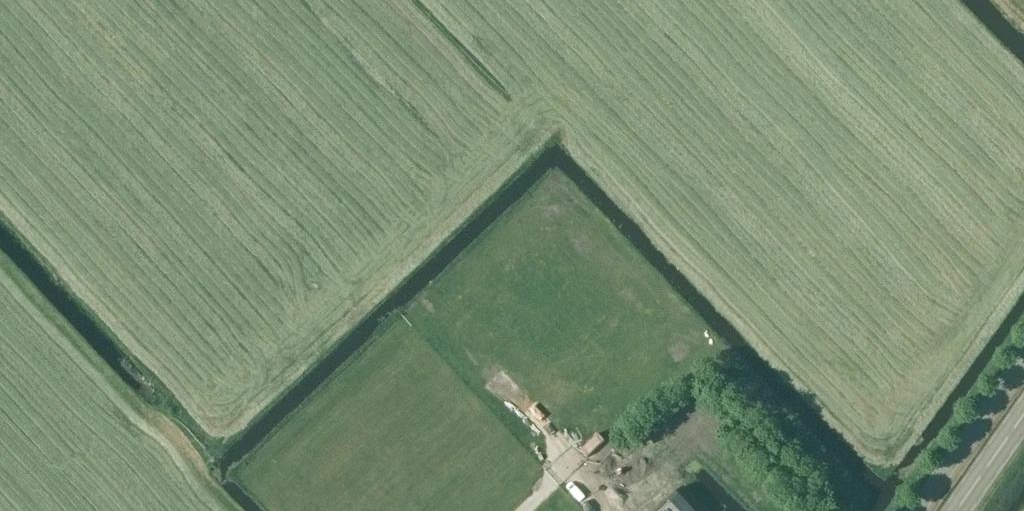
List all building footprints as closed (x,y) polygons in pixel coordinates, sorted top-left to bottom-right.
[(671,500),(681,510),(695,510),(699,507),(683,489),(671,500)] [(650,510),(666,510),(672,502),(660,495),(650,510)]
